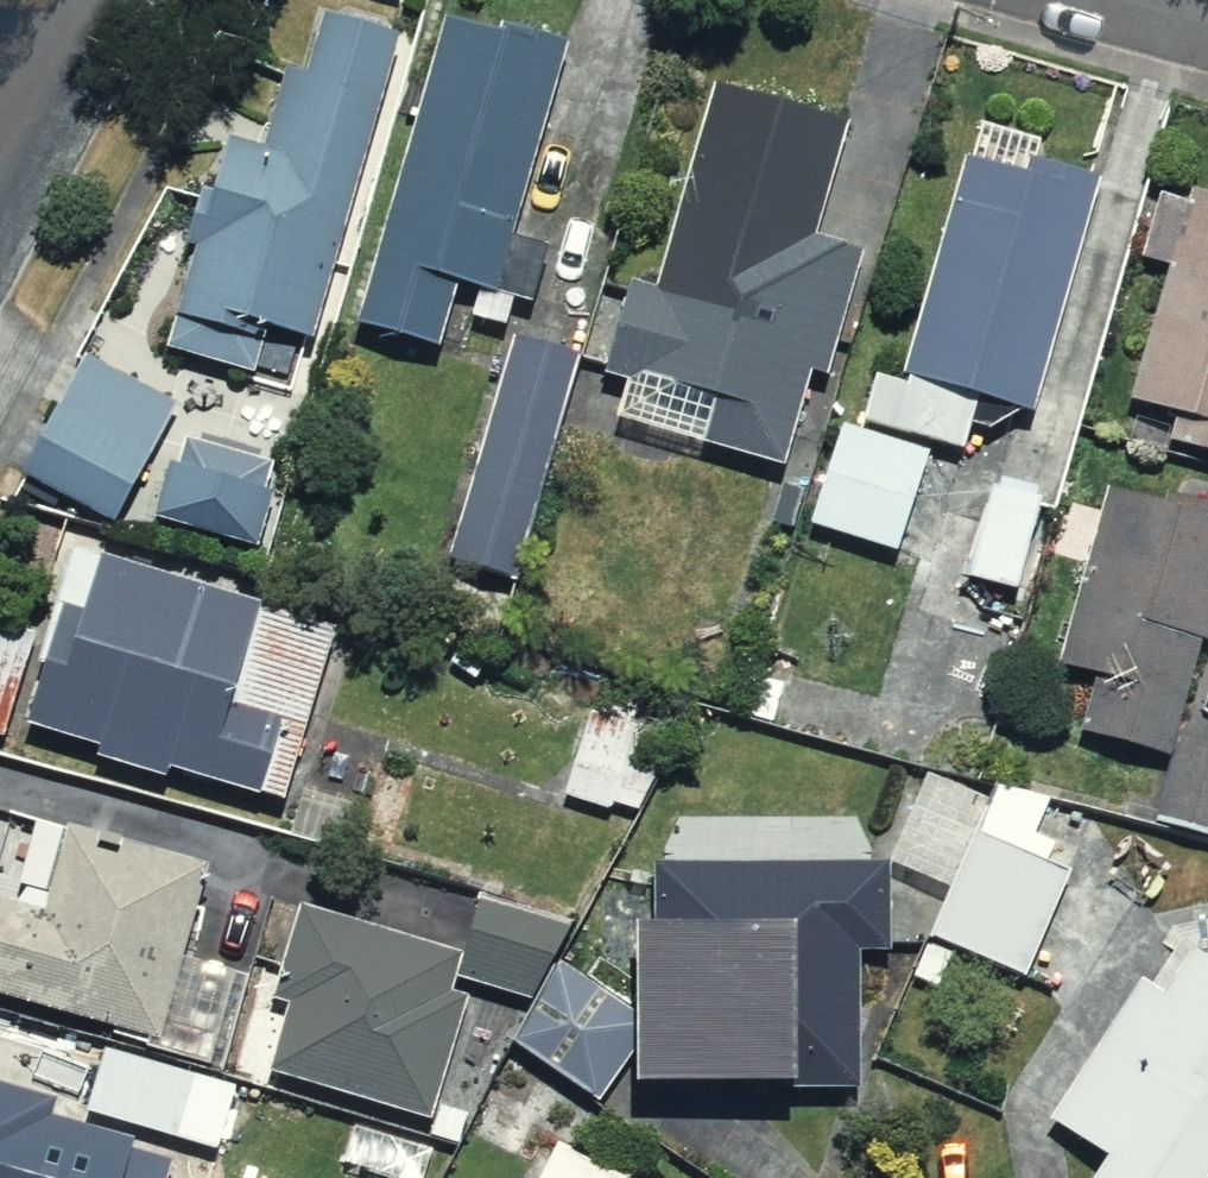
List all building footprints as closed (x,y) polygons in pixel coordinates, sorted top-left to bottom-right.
[(379,23),(291,0),(252,150),(201,136),(144,349),(239,375),(252,329),(295,341),(379,23)] [(499,230),(550,42),(429,9),(346,318),(427,340),(443,278),(526,300),(542,242),(499,230)] [(831,114),(704,79),(648,284),(613,274),(588,366),(611,372),(600,414),(765,459),(790,366),(821,374),(858,238),(802,223),(831,114)] [(959,454),(976,398),(1026,413),(1099,168),(957,125),(884,370),(862,364),(846,416),(829,410),(796,519),(896,549),(927,445),(959,454)] [(1157,167),(1133,255),(1152,260),(1115,398),(1167,412),(1159,442),(1207,455),(1207,181),(1157,167)] [(584,342),(507,319),(439,549),(515,572),(584,342)] [(103,521),(173,403),(83,349),(12,467),(103,521)] [(272,464),(186,436),(159,519),(245,547),(272,464)] [(1045,500),(981,480),(952,573),(1016,593),(1045,500)] [(1093,483),(1040,660),(1085,673),(1066,737),(1165,768),(1207,627),(1207,518),(1093,483)] [(61,540),(29,653),(0,645),(0,734),(274,811),(329,615),(61,540)] [(629,826),(659,721),(583,699),(553,804),(629,826)] [(1024,986),(1100,822),(991,771),(916,936),(1024,986)] [(58,827),(31,906),(0,895),(0,992),(202,1062),(235,965),(183,947),(207,878),(58,827)] [(895,871),(614,867),(611,1077),(849,1080),(851,942),(894,942),(895,871)] [(406,935),(297,898),(265,995),(277,999),(257,1060),(415,1112),(457,987),(518,1008),(548,915),(426,874),(406,935)] [(1193,889),(1035,1115),(1089,1153),(1073,1177),(1075,1177),(1194,1177),(1207,1158),(1207,899),(1193,889)] [(237,1086),(92,1033),(67,1102),(212,1155),(237,1086)] [(0,1073),(0,1177),(102,1177),(107,1159),(29,1141),(42,1083),(0,1073)] [(541,1138),(520,1177),(618,1177),(541,1138)]
